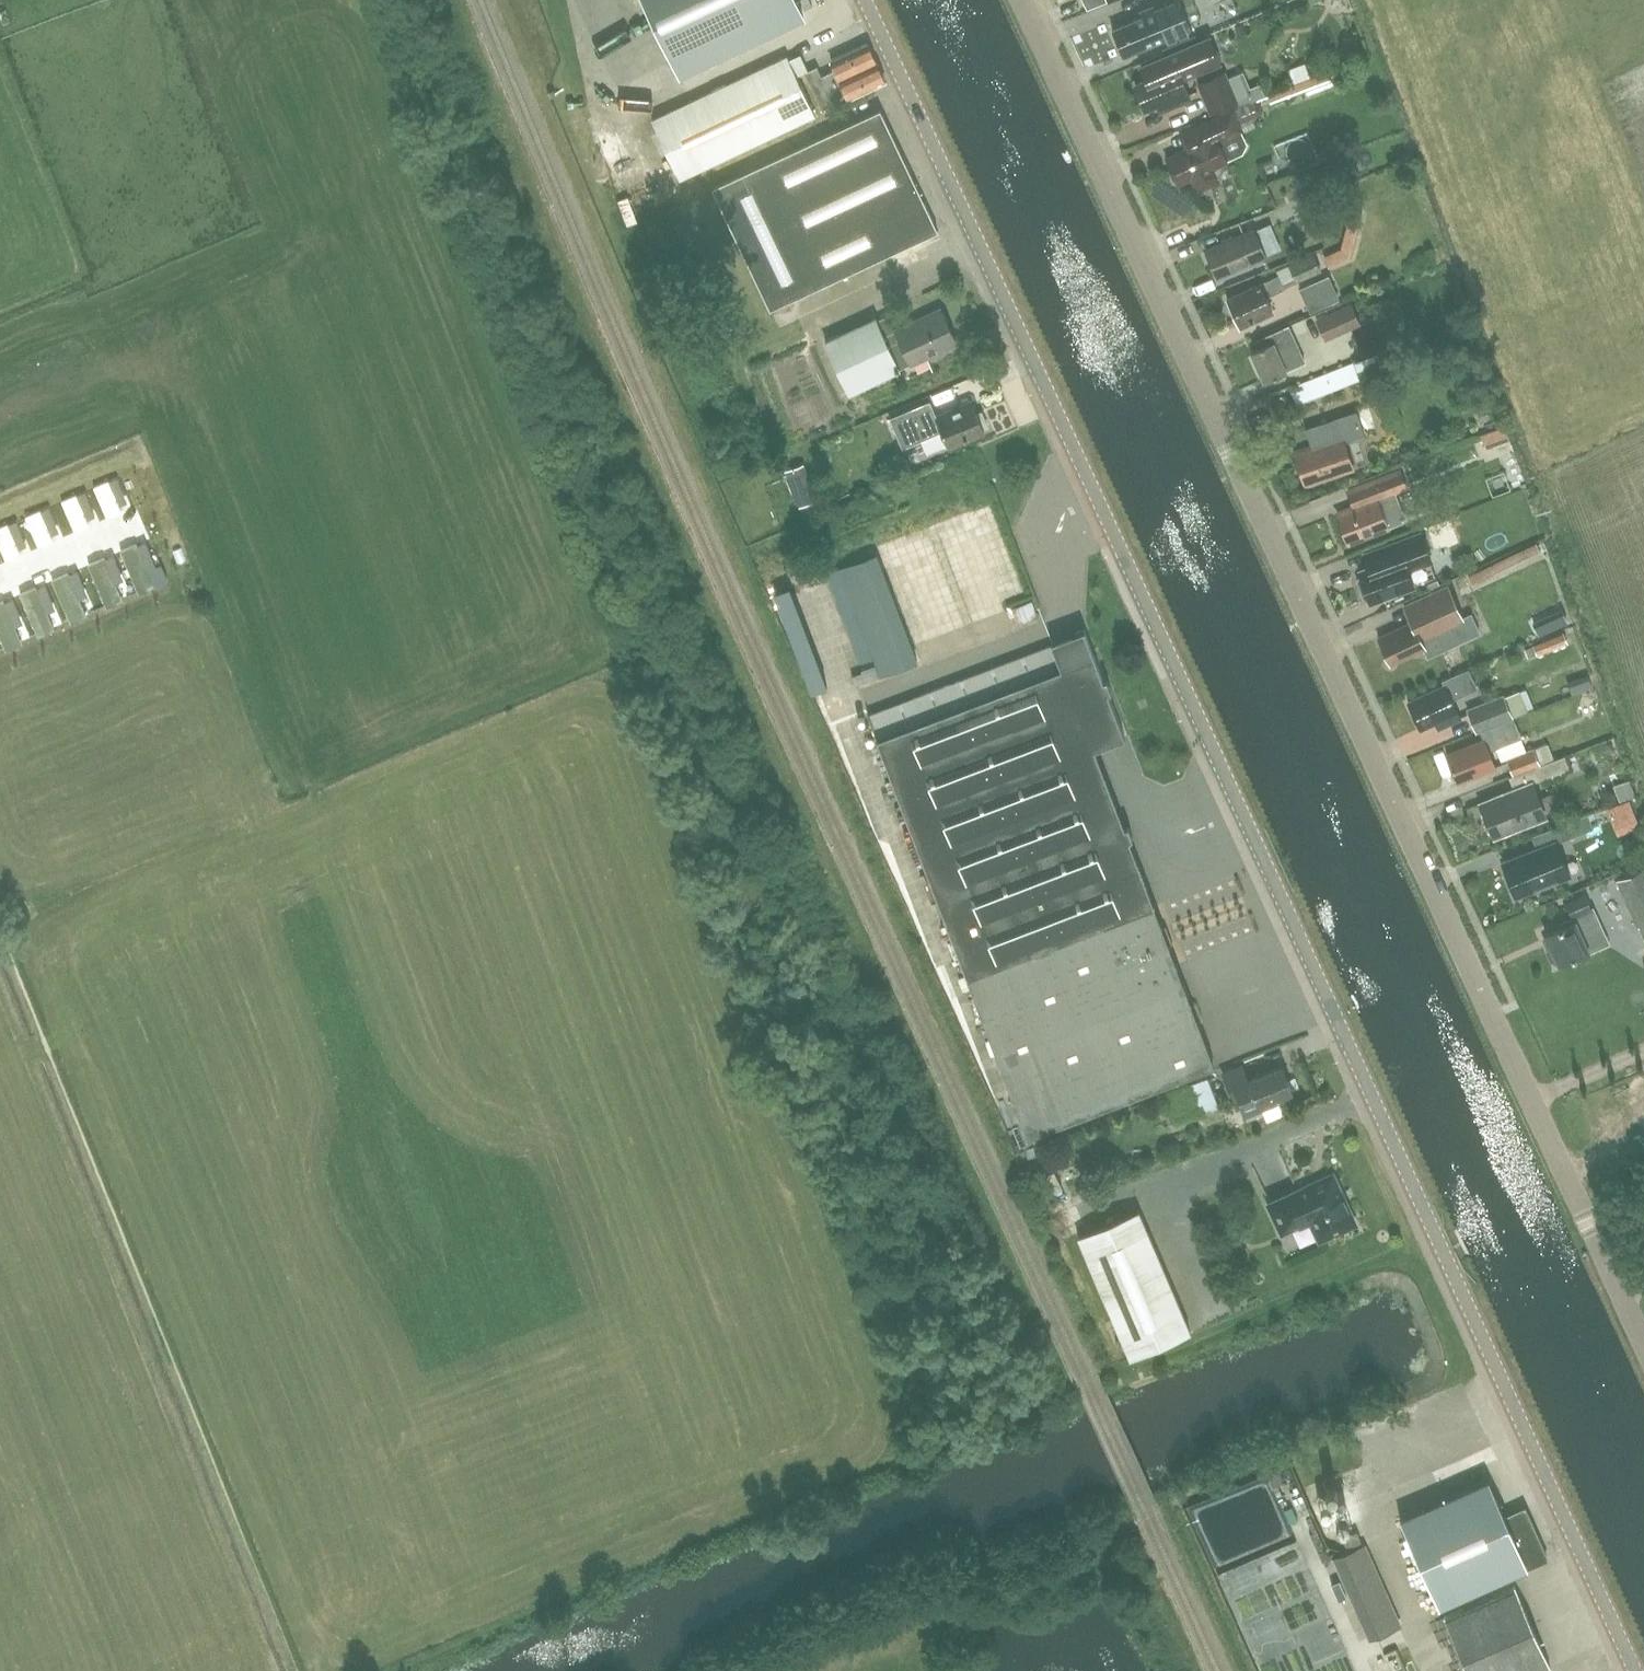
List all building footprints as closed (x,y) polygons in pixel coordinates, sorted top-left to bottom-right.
[(682,73),(807,15),(800,0),(648,0),(682,73)] [(1144,16),(1113,29),(1123,55),(1158,40),(1161,48),(1191,35),(1176,0),(1169,0),(1142,11),(1144,16)] [(1191,97),(1182,76),(1219,61),(1215,52),(1209,38),(1141,67),(1147,80),(1135,85),(1145,108),(1156,103),(1159,110),(1191,97)] [(805,72),(815,92),(876,62),(867,43),(832,60),(836,69),(822,76),(817,66),(809,70),(801,53),(788,59),(797,76),(805,72)] [(815,115),(797,76),(788,59),(787,56),(727,84),(726,83),(712,89),(713,91),(652,119),(680,178),(815,115)] [(885,82),(876,62),(815,92),(824,111),(836,105),(831,96),(845,89),(850,99),(885,82)] [(1328,71),(1289,85),(1269,93),(1271,96),(1274,103),(1284,100),(1289,102),(1294,99),(1297,95),(1306,91),(1308,94),(1333,85),(1328,71)] [(1204,86),(1216,112),(1239,101),(1227,76),(1204,86)] [(1179,182),(1191,176),(1194,184),(1202,186),(1212,182),(1215,174),(1211,167),(1226,160),(1217,140),(1241,129),(1238,123),(1261,114),(1263,108),(1261,103),(1256,100),(1232,110),(1232,109),(1180,133),(1187,147),(1167,157),(1172,169),(1170,172),(1174,181),(1178,181),(1179,182)] [(938,230),(909,170),(881,109),(714,187),(771,309),(938,230)] [(1341,248),(1324,256),(1329,268),(1352,257),(1364,212),(1351,208),(1341,248)] [(1216,275),(1265,255),(1255,229),(1206,250),(1216,275)] [(1289,264),(1297,282),(1322,270),(1314,253),(1289,264)] [(1284,288),(1278,273),(1227,297),(1239,324),(1272,309),(1266,296),(1284,288)] [(1327,313),(1337,334),(1361,323),(1351,302),(1327,313)] [(873,318),(825,341),(849,392),(898,370),(900,369),(899,367),(911,362),(912,364),(957,343),(941,308),(896,330),(897,331),(884,337),(876,319),(875,317),(873,318)] [(1295,341),(1288,325),(1268,334),(1256,339),(1259,346),(1251,350),(1264,380),(1286,370),(1276,349),(1295,341)] [(1379,352),(1353,362),(1352,360),(1340,365),(1294,385),(1301,402),(1360,378),(1357,372),(1383,363),(1379,352)] [(930,399),(890,416),(898,435),(917,426),(922,438),(941,430),(943,433),(948,445),(951,444),(952,446),(960,443),(959,440),(984,430),(984,428),(987,426),(981,411),(977,413),(973,403),(950,413),(949,410),(937,415),(930,399)] [(1328,439),(1294,451),(1306,486),(1353,469),(1343,441),(1363,434),(1355,411),(1322,422),(1328,439)] [(1348,542),(1386,527),(1375,498),(1405,486),(1399,471),(1347,491),(1353,507),(1336,513),(1348,542)] [(109,480),(93,487),(105,515),(121,509),(109,480)] [(76,494),(61,501),(73,529),(89,523),(76,494)] [(40,510),(25,516),(37,545),(53,538),(40,510)] [(0,527),(0,547),(5,559),(20,552),(8,524),(0,527)] [(1412,586),(1407,572),(1432,563),(1421,533),(1387,546),(1391,558),(1358,570),(1360,575),(1356,580),(1364,600),(1369,600),(1369,601),(1412,586)] [(1536,542),(1520,550),(1468,575),(1473,586),(1525,559),(1541,552),(1536,542)] [(136,544),(121,550),(138,591),(143,591),(149,588),(153,585),(136,544)] [(876,551),(838,565),(880,674),(918,660),(876,551)] [(104,557),(89,564),(106,605),(111,604),(117,601),(121,599),(104,557)] [(68,573),(52,580),(69,621),(75,620),(81,617),(85,614),(68,573)] [(1458,641),(1452,627),(1464,621),(1455,602),(1447,586),(1403,606),(1410,621),(1378,636),(1390,663),(1410,653),(1414,655),(1419,653),(1419,649),(1423,647),(1427,655),(1458,641)] [(35,588),(20,594),(37,635),(42,635),(48,632),(52,629),(35,588)] [(0,602),(0,636),(5,648),(10,648),(16,645),(20,642),(3,601),(0,602)] [(1054,641),(868,712),(1028,1134),(1214,1064),(1094,748),(1125,736),(1083,627),(1052,638),(1054,641)] [(1567,641),(1564,632),(1524,648),(1528,658),(1567,641)] [(0,682),(0,701),(13,695),(6,679),(0,682)] [(1441,726),(1460,718),(1450,697),(1458,693),(1453,680),(1407,701),(1419,728),(1438,719),(1441,726)] [(1476,732),(1479,731),(1512,718),(1514,717),(1528,710),(1521,692),(1520,690),(1505,697),(1504,693),(1466,708),(1476,732)] [(1512,718),(1479,731),(1482,739),(1446,753),(1457,781),(1494,766),(1488,749),(1520,736),(1512,718)] [(1507,758),(1513,775),(1552,760),(1546,744),(1534,749),(1534,747),(1507,758)] [(1552,760),(1513,775),(1509,777),(1514,788),(1481,801),(1495,835),(1544,816),(1531,783),(1570,768),(1565,755),(1552,760)] [(1560,825),(1565,839),(1594,828),(1588,814),(1560,825)] [(1505,861),(1509,870),(1519,896),(1568,876),(1553,841),(1514,858),(1505,861)] [(1616,879),(1616,880),(1638,927),(1640,926),(1643,936),(1643,867),(1616,879)] [(1554,961),(1558,961),(1559,963),(1589,949),(1591,948),(1581,928),(1597,921),(1594,914),(1585,895),(1584,894),(1566,902),(1574,919),(1572,920),(1570,917),(1559,922),(1560,926),(1545,933),(1551,947),(1548,950),(1554,961)] [(1243,1108),(1248,1120),(1264,1113),(1261,1106),(1294,1093),(1283,1066),(1249,1080),(1250,1081),(1234,1087),(1235,1088),(1229,1090),(1236,1110),(1243,1108)] [(1162,1095),(1173,1122),(1199,1112),(1204,1124),(1224,1117),(1219,1104),(1220,1104),(1209,1077),(1162,1095)] [(1320,1239),(1355,1223),(1332,1175),(1270,1204),(1283,1232),(1311,1219),(1320,1239)] [(1191,1331),(1139,1210),(1078,1236),(1130,1357),(1191,1331)] [(1496,1466),(1397,1510),(1439,1606),(1553,1556),(1536,1519),(1522,1525),(1496,1466)] [(1347,1547),(1362,1541),(1357,1531),(1343,1537),(1347,1547)] [(1364,1542),(1342,1551),(1378,1632),(1399,1623),(1364,1542)] [(1514,1586),(1444,1618),(1468,1670),(1541,1670),(1550,1667),(1514,1586)]
